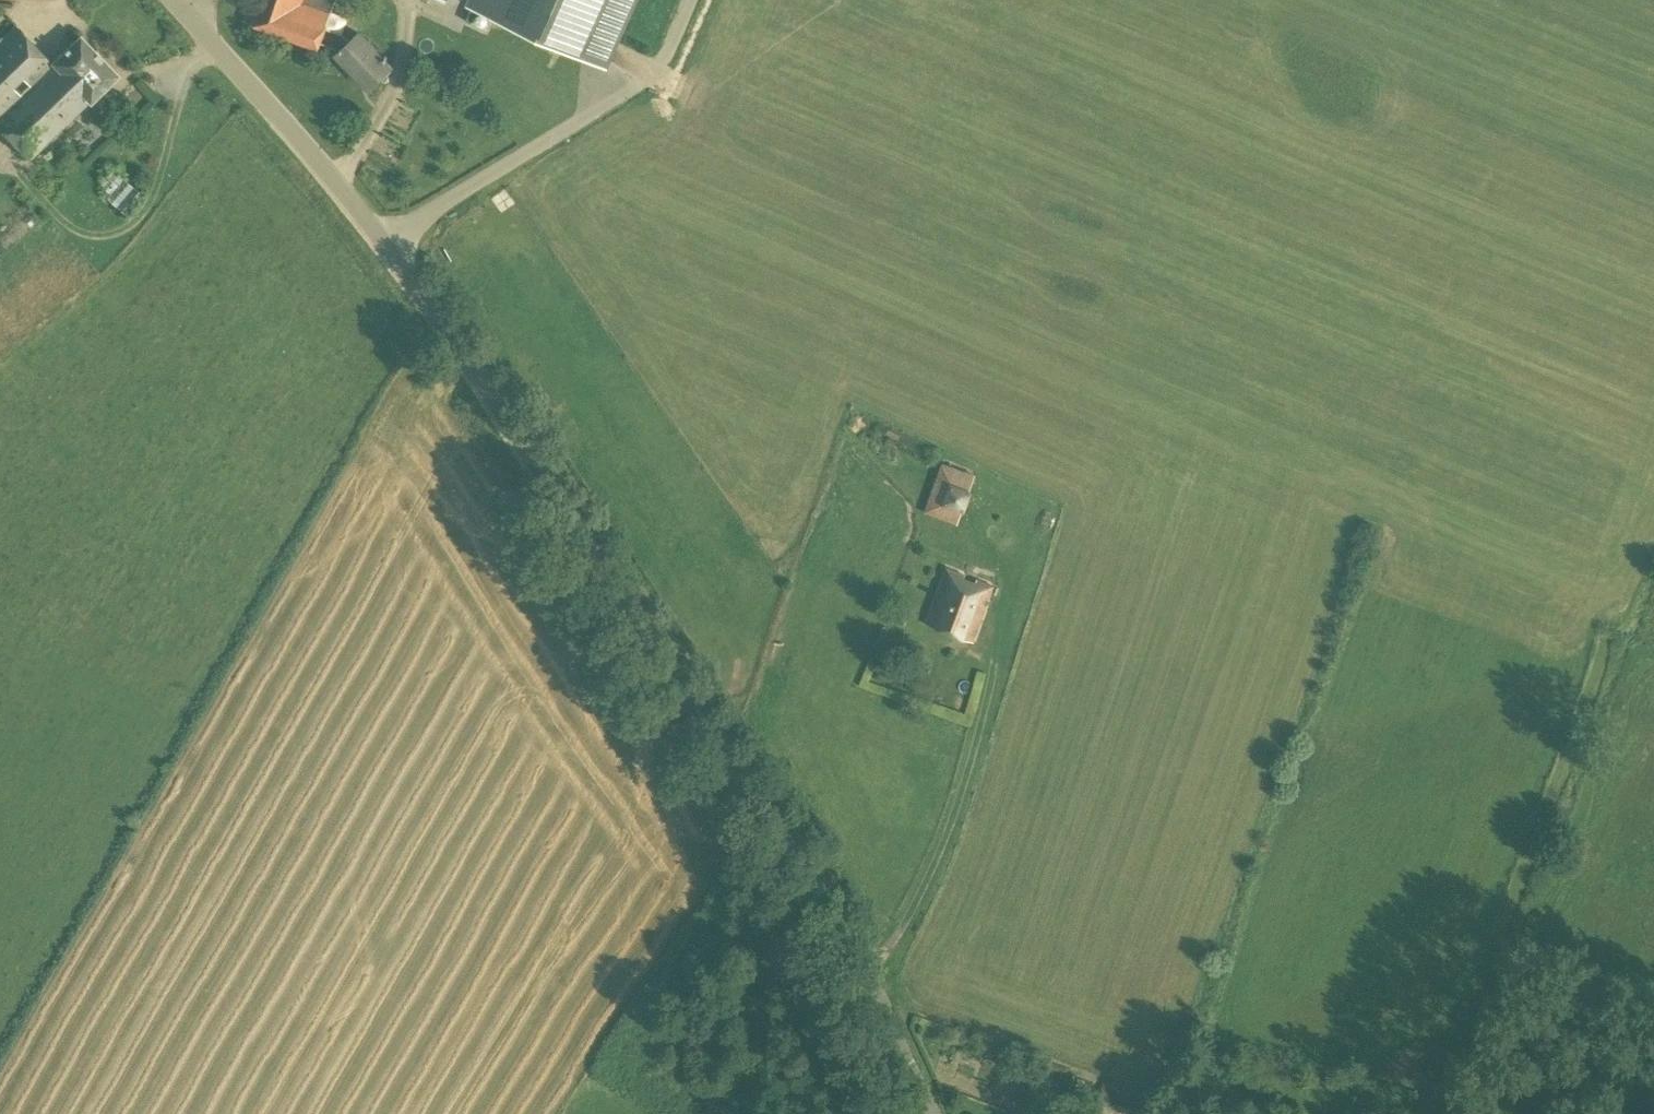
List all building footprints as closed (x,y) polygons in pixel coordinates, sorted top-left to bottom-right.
[(342,34),(326,28),(331,12),(303,2),(304,0),(250,0),(243,21),(319,48),(320,43),(334,48),(338,52),(336,54),(369,87),(391,66),(358,32),(349,41),(342,34)] [(618,43),(637,0),(468,0),(465,5),(606,69),(618,43)] [(15,25),(0,40),(0,128),(29,158),(83,107),(117,74),(79,36),(51,63),(15,25)] [(965,512),(973,489),(970,488),(975,475),(941,463),(924,512),(957,524),(962,511),(965,512)] [(977,639),(993,586),(947,568),(927,621),(977,639)]
